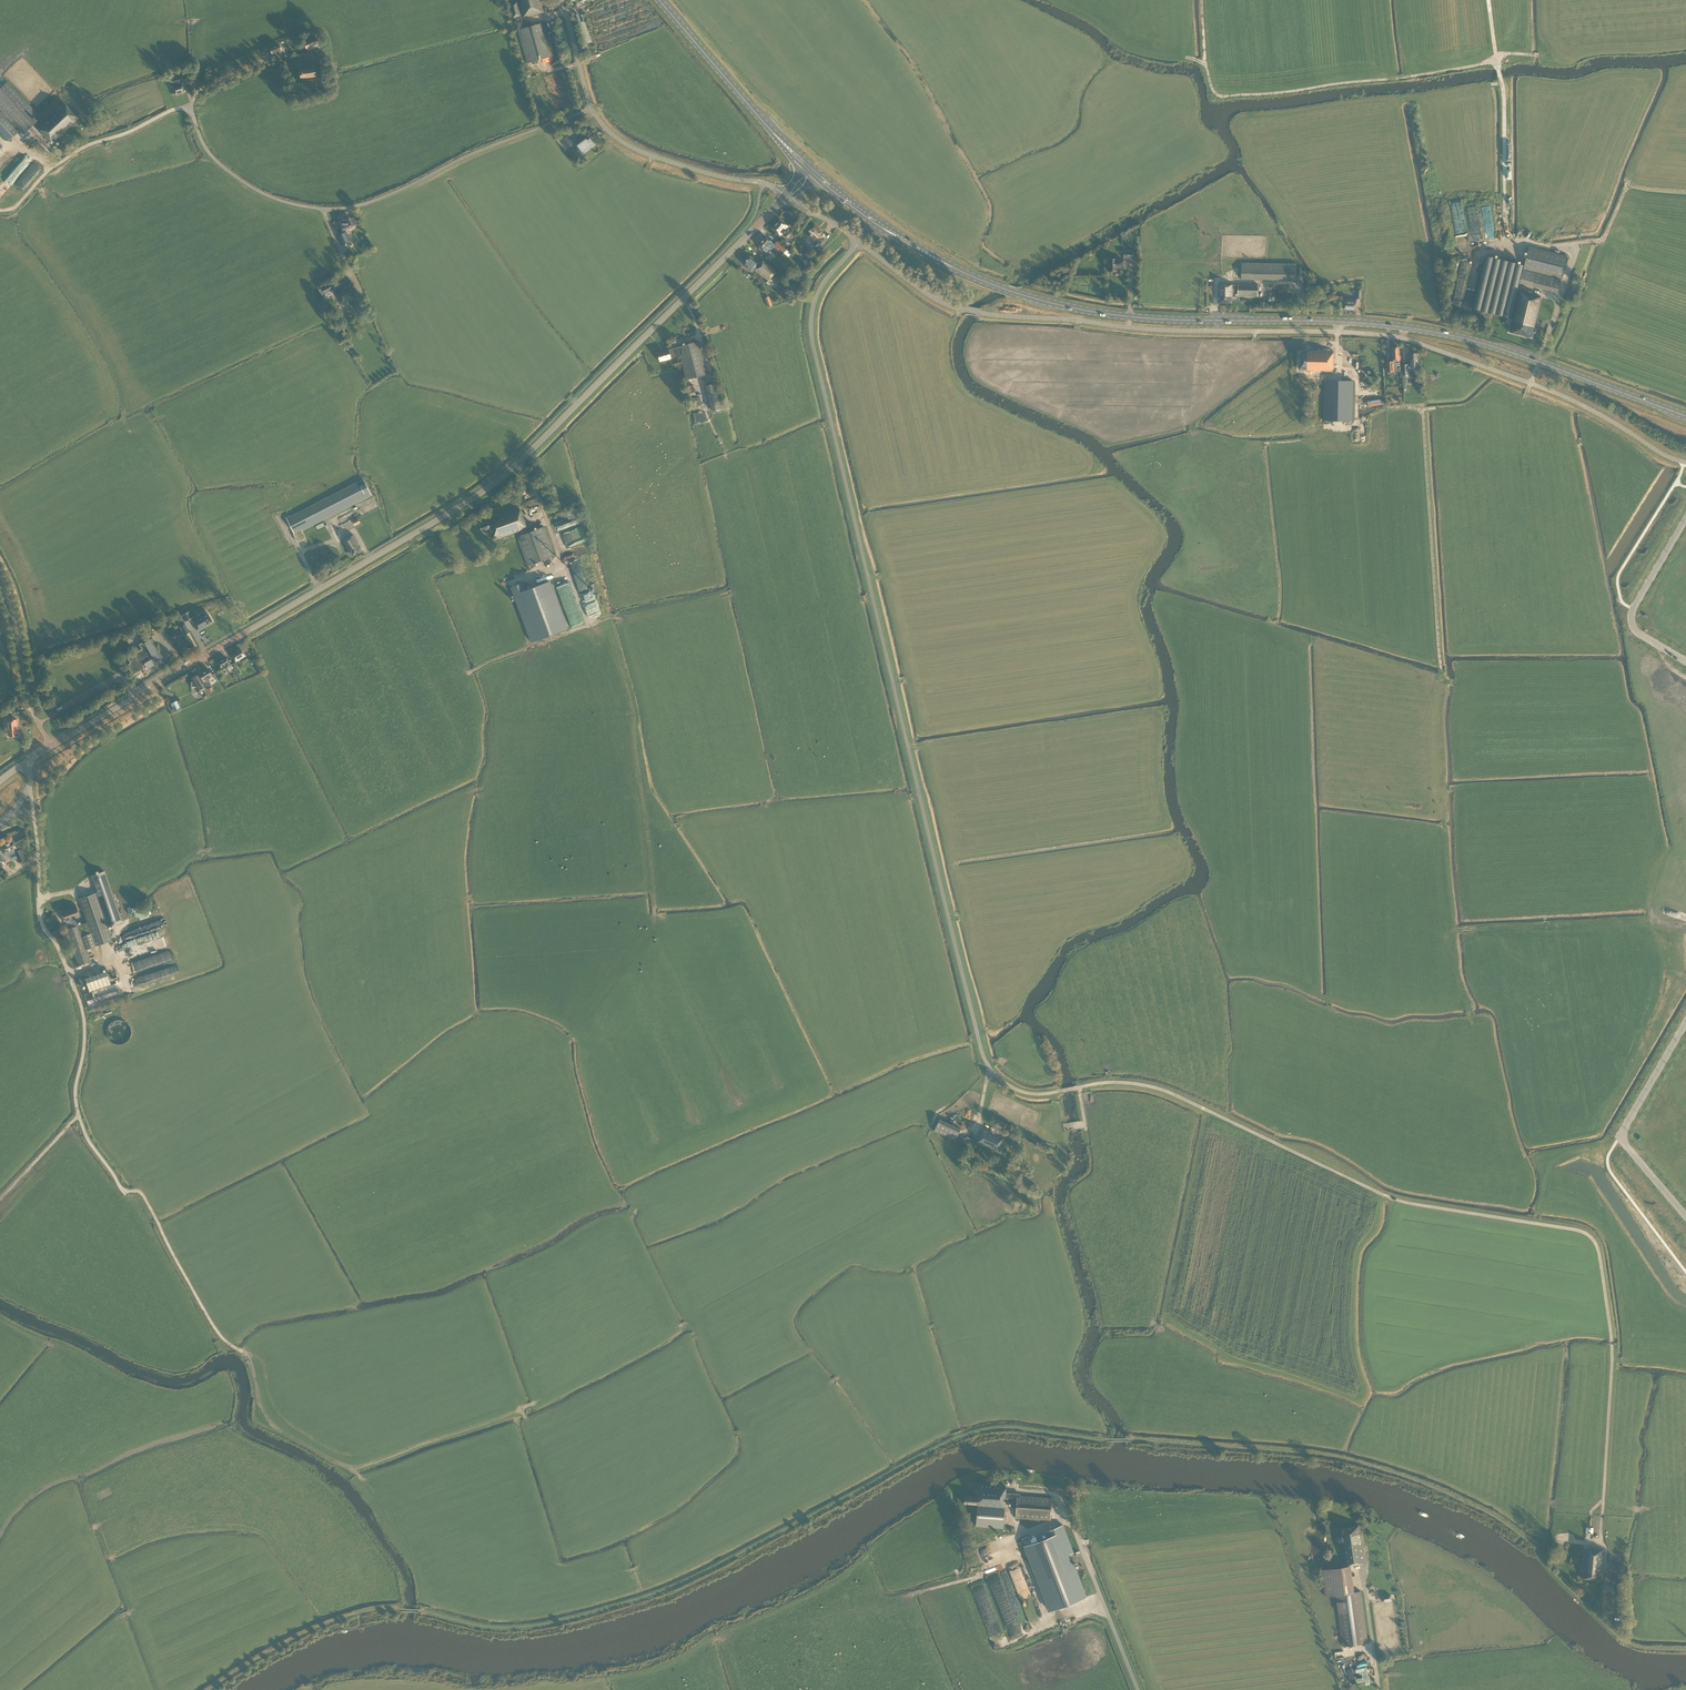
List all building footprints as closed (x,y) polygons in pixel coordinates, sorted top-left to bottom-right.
[(535,15),(544,13),(540,0),(517,0),(519,9),(518,9),(517,2),(509,4),(513,18),(514,18),(517,28),(526,63),(535,61),(554,56),(544,23),(535,25),(526,28),(523,17),(528,16),(528,17),(535,15)] [(583,44),(592,42),(586,20),(577,22),(583,44)] [(308,51),(318,47),(317,45),(319,44),(317,38),(315,39),(314,38),(310,40),(310,41),(304,43),(306,49),(307,48),(308,51)] [(270,47),(271,53),(280,49),(278,44),(270,47)] [(308,77),(315,76),(314,68),(307,69),(298,70),(298,73),(299,76),(299,79),(308,78),(308,77)] [(172,82),(173,86),(171,87),(173,94),(174,94),(175,95),(184,93),(184,91),(185,91),(183,84),(182,84),(181,79),(172,82)] [(1,110),(23,134),(33,125),(51,144),(78,118),(63,102),(59,106),(61,108),(57,111),(57,110),(45,122),(7,82),(0,88),(0,109),(1,110)] [(8,142),(18,132),(0,114),(0,133),(8,142)] [(571,141),(567,136),(561,140),(565,145),(571,141)] [(584,153),(583,153),(594,145),(595,145),(589,137),(586,139),(584,136),(575,142),(578,146),(579,146),(583,152),(583,153),(583,154),(584,153)] [(346,224),(346,225),(347,227),(348,228),(357,224),(354,218),(350,219),(349,217),(344,219),(346,224)] [(347,227),(346,225),(346,224),(344,219),(338,222),(340,226),(337,227),(340,234),(337,235),(341,245),(350,241),(346,232),(343,233),(342,231),(348,228),(347,227)] [(772,229),(781,236),(788,226),(780,220),(772,229)] [(817,239),(823,232),(815,225),(809,232),(811,233),(809,237),(814,242),(813,244),(815,246),(820,241),(817,239)] [(785,235),(791,240),(794,236),(788,231),(785,235)] [(784,253),(787,248),(777,240),(774,243),(766,237),(758,246),(760,247),(759,249),(762,252),(763,250),(768,254),(775,245),(784,253)] [(1529,247),(1523,269),(1556,277),(1553,291),(1558,292),(1567,257),(1529,247)] [(772,277),(778,281),(780,279),(774,274),(776,271),(763,260),(760,264),(750,256),(743,264),(753,273),(755,270),(768,281),(770,279),(772,277)] [(1510,318),(1523,265),(1486,256),(1473,309),(1510,318)] [(1108,259),(1108,271),(1116,271),(1116,267),(1119,267),(1124,267),(1124,260),(1119,260),(1119,261),(1116,261),(1116,259),(1108,259)] [(1241,279),(1296,281),(1296,264),(1242,263),(1241,279)] [(355,290),(349,279),(341,283),(344,289),(336,293),(342,304),(354,298),(351,292),(355,290)] [(333,290),(330,283),(321,288),(325,295),(326,295),(327,298),(335,293),(333,290)] [(1220,285),(1220,296),(1221,296),(1220,303),(1231,303),(1232,297),(1232,296),(1233,286),(1233,285),(1220,285)] [(1233,286),(1232,296),(1238,296),(1238,297),(1258,297),(1258,285),(1238,285),(1238,286),(1233,286)] [(1542,298),(1519,292),(1509,332),(1532,338),(1533,332),(1535,332),(1536,328),(1534,328),(1542,298)] [(1343,310),(1357,310),(1357,300),(1344,300),(1343,310)] [(680,356),(686,380),(707,374),(699,341),(677,347),(678,348),(669,350),(657,353),(660,362),(671,359),(671,358),(680,356)] [(1400,359),(1401,359),(1400,356),(1399,356),(1399,347),(1392,348),(1393,353),(1391,353),(1392,360),(1393,360),(1393,362),(1386,362),(1387,372),(1394,372),(1394,369),(1397,368),(1396,365),(1400,365),(1400,359)] [(1334,363),(1334,352),(1301,351),(1301,353),(1300,353),(1300,370),(1307,370),(1307,371),(1332,372),(1333,363),(1334,363)] [(1408,361),(1409,365),(1409,366),(1411,366),(1411,369),(1419,368),(1419,367),(1420,367),(1420,359),(1418,359),(1418,354),(1411,354),(1411,361),(1408,361)] [(1324,381),(1324,421),(1352,421),(1353,381),(1324,381)] [(722,408),(715,383),(706,386),(712,411),(722,408)] [(302,531),(371,495),(363,479),(287,518),(295,534),(294,534),(298,542),(306,538),(302,531)] [(555,556),(544,527),(529,532),(527,529),(528,528),(521,508),(493,518),(494,520),(481,524),(483,531),(490,529),(494,540),(520,531),(521,535),(518,536),(528,566),(555,556)] [(353,535),(342,541),(348,552),(350,551),(353,556),(361,551),(359,548),(361,548),(353,535)] [(526,590),(523,583),(511,587),(518,608),(519,607),(532,642),(567,629),(549,581),(526,590)] [(579,600),(585,615),(595,612),(590,596),(579,600)] [(192,617),(189,611),(182,615),(185,622),(192,617)] [(192,620),(198,631),(208,626),(207,625),(212,622),(207,613),(206,611),(200,614),(200,615),(192,620)] [(180,627),(183,631),(184,630),(186,633),(189,632),(187,628),(185,624),(180,627)] [(179,643),(183,651),(189,647),(189,648),(191,648),(193,647),(193,645),(194,645),(189,637),(182,640),(180,638),(177,639),(177,641),(178,643),(179,643)] [(144,664),(144,665),(147,669),(154,665),(151,659),(153,658),(155,662),(162,657),(151,639),(142,644),(141,643),(139,644),(141,649),(127,658),(131,663),(127,665),(131,673),(132,675),(144,668),(142,665),(144,664)] [(248,660),(242,649),(232,655),(236,662),(240,660),(242,663),(248,660)] [(218,663),(222,670),(225,668),(226,670),(228,668),(230,672),(237,668),(234,663),(231,665),(228,658),(218,663)] [(199,674),(207,687),(211,684),(208,679),(212,676),(208,669),(199,674)] [(192,687),(196,687),(197,688),(196,688),(199,693),(205,689),(198,675),(197,676),(195,676),(193,677),(192,679),(194,682),(192,683),(192,682),(191,682),(192,688),(192,687)] [(8,731),(10,730),(10,737),(15,736),(15,734),(19,734),(17,719),(7,721),(8,731)] [(21,849),(19,850),(13,841),(2,847),(7,857),(15,852),(20,862),(26,859),(21,849)] [(79,899),(87,923),(79,926),(76,917),(80,915),(76,905),(62,910),(63,912),(60,913),(64,922),(66,921),(68,929),(66,930),(79,966),(91,961),(87,950),(113,941),(108,926),(122,921),(105,871),(92,876),(98,893),(96,893),(79,899)] [(110,985),(106,972),(85,978),(89,992),(110,985)] [(954,1142),(968,1148),(969,1147),(973,1149),(975,1144),(992,1151),(992,1150),(1004,1156),(1007,1149),(1000,1146),(1004,1137),(982,1128),(977,1140),(972,1139),(971,1141),(958,1135),(961,1129),(939,1120),(934,1132),(955,1141),(954,1142)] [(1006,1486),(975,1484),(975,1496),(965,1496),(965,1504),(977,1505),(976,1526),(1004,1528),(1005,1501),(1011,1502),(1011,1507),(1016,1508),(1015,1517),(1050,1519),(1052,1497),(1017,1495),(1017,1493),(1006,1492),(1006,1486)] [(1047,1537),(1025,1545),(1050,1610),(1085,1597),(1068,1554),(1073,1552),(1063,1524),(1044,1531),(1047,1537)] [(1366,1562),(1364,1548),(1362,1537),(1360,1525),(1341,1528),(1343,1535),(1341,1536),(1346,1566),(1366,1562)] [(1583,1573),(1583,1574),(1581,1573),(1580,1578),(1600,1580),(1601,1573),(1602,1574),(1604,1551),(1599,1550),(1599,1549),(1586,1548),(1584,1570),(1583,1571),(1582,1572),(1583,1573)] [(1609,1578),(1619,1579),(1620,1563),(1610,1563),(1609,1578)] [(1349,1592),(1346,1566),(1322,1569),(1326,1595),(1336,1594),(1343,1645),(1368,1642),(1361,1591),(1349,1592)] [(1021,1602),(1028,1621),(1039,1617),(1032,1598),(1021,1602)] [(1002,1617),(1006,1635),(1019,1632),(1015,1613),(1002,1617)]
